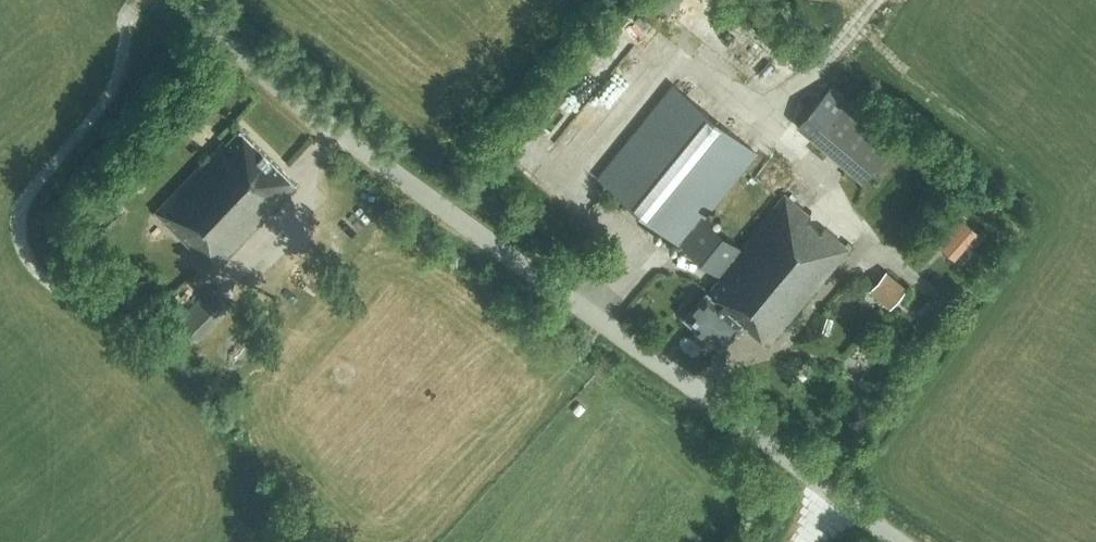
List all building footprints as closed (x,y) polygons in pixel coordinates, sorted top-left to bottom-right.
[(669,9),(678,0),(662,0),(661,1),(669,9)] [(739,246),(702,216),(756,152),(673,83),(598,176),(681,244),(682,243),(720,274),(707,290),(685,316),(721,346),(742,321),(769,344),(849,248),(784,193),(739,246)] [(863,181),(897,140),(847,100),(814,139),(863,181)] [(297,183),(240,128),(214,154),(212,152),(155,210),(214,268),(297,183)] [(984,235),(960,214),(936,241),(955,258),(969,242),(974,246),(984,235)] [(891,307),(907,287),(886,270),(869,290),(891,307)] [(198,339),(230,305),(209,285),(176,319),(198,339)] [(804,376),(808,371),(803,367),(799,372),(804,376)]
